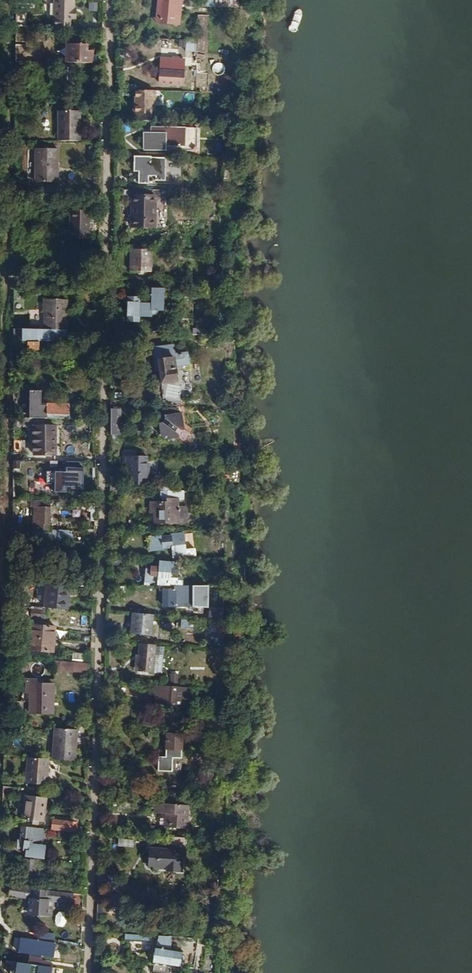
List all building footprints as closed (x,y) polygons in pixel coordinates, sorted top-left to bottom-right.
[(72,0),(51,0),(51,29),(72,29),(72,22),(74,22),(74,11),(72,10),(72,0)] [(182,0),(159,0),(157,25),(180,27),(182,0)] [(200,6),(233,9),(234,0),(200,0),(200,6)] [(89,11),(98,11),(99,2),(89,2),(89,11)] [(27,28),(27,14),(18,14),(18,28),(27,28)] [(208,52),(209,15),(198,15),(197,52),(208,52)] [(67,64),(79,64),(94,64),(94,52),(88,52),(88,45),(67,45),(67,64)] [(183,86),(184,60),(160,59),(159,84),(183,86)] [(219,61),(211,69),(218,76),(226,68),(219,61)] [(79,83),(79,64),(67,64),(64,64),(63,73),(56,73),(55,83),(79,83)] [(154,122),(154,91),(136,91),(136,105),(133,105),(133,116),(136,116),(136,122),(154,122)] [(80,142),(79,112),(57,112),(58,142),(80,142)] [(197,152),(198,128),(157,128),(157,135),(145,135),(145,151),(197,152)] [(58,184),(59,148),(37,148),(36,183),(58,184)] [(166,181),(166,159),(150,159),(150,157),(134,157),(133,172),(138,172),(138,184),(148,184),(148,177),(155,177),(155,181),(166,181)] [(155,229),(156,196),(131,195),(130,228),(155,229)] [(90,239),(91,210),(72,209),(71,238),(90,239)] [(56,227),(38,227),(39,251),(60,251),(59,232),(56,232),(56,227)] [(149,272),(149,250),(129,250),(129,272),(149,272)] [(138,304),(127,304),(127,321),(138,322),(138,316),(156,317),(156,312),(161,312),(162,290),(150,290),(150,304),(138,304)] [(67,342),(67,300),(45,300),(45,329),(15,329),(15,342),(67,342)] [(193,389),(190,355),(176,356),(175,346),(152,347),(154,374),(159,373),(160,388),(178,386),(178,391),(193,389)] [(74,420),(74,405),(41,405),(41,391),(30,391),(30,420),(40,420),(40,426),(56,426),(56,420),(74,420)] [(165,441),(175,440),(179,444),(186,435),(182,432),(181,414),(179,414),(179,408),(166,409),(166,415),(165,415),(165,419),(162,422),(158,422),(158,435),(165,441)] [(121,436),(121,410),(111,410),(110,436),(121,436)] [(54,458),(54,429),(33,429),(33,458),(54,458)] [(145,464),(145,456),(122,456),(122,470),(127,470),(127,485),(148,485),(148,479),(150,479),(150,476),(148,476),(148,464),(145,464)] [(69,472),(58,472),(58,493),(69,493),(70,488),(74,488),(74,489),(86,490),(87,468),(69,468),(69,472)] [(54,493),(55,473),(39,472),(39,492),(54,493)] [(154,526),(187,525),(186,508),(177,509),(177,503),(183,503),(183,491),(160,492),(160,500),(157,500),(157,503),(149,503),(149,514),(153,514),(154,526)] [(47,522),(48,502),(32,501),(31,522),(47,522)] [(66,541),(66,531),(56,531),(56,536),(45,536),(45,541),(66,541)] [(181,533),(149,539),(151,551),(171,547),(172,557),(182,555),(182,556),(185,555),(181,533)] [(175,568),(175,562),(161,561),(160,566),(146,565),(145,582),(143,582),(143,583),(185,586),(186,579),(171,578),(171,567),(175,568)] [(65,611),(68,588),(46,586),(44,609),(65,611)] [(177,589),(165,589),(164,608),(179,608),(194,609),(213,609),(213,586),(197,587),(177,587),(177,589)] [(19,624),(19,607),(8,607),(8,624),(19,624)] [(43,619),(44,611),(30,610),(29,618),(43,619)] [(152,640),(153,617),(132,615),(130,638),(152,640)] [(54,653),(55,627),(29,625),(28,652),(54,653)] [(18,646),(18,631),(8,631),(7,646),(18,646)] [(151,674),(153,647),(137,646),(136,657),(135,673),(151,674)] [(162,648),(153,647),(151,674),(159,675),(162,648)] [(58,663),(58,672),(84,672),(85,663),(58,663)] [(179,674),(171,674),(171,682),(179,682),(179,674)] [(52,714),(54,686),(39,685),(40,680),(28,679),(27,713),(52,714)] [(175,707),(177,691),(172,691),(172,688),(166,688),(166,690),(162,690),(161,706),(175,707)] [(73,762),(75,732),(53,730),(51,760),(73,762)] [(180,751),(181,736),(164,736),(163,750),(180,751)] [(180,760),(180,751),(163,750),(163,760),(158,759),(157,773),(170,773),(171,759),(180,760)] [(45,786),(47,760),(27,758),(25,784),(45,786)] [(49,825),(52,799),(25,797),(22,822),(49,825)] [(186,830),(187,806),(152,804),(152,809),(155,809),(155,814),(166,815),(165,829),(186,830)] [(75,834),(76,825),(54,822),(52,831),(75,834)] [(41,847),(42,830),(23,828),(21,842),(24,842),(23,851),(26,852),(25,859),(44,861),(45,848),(41,847)] [(187,846),(187,837),(174,836),(174,846),(187,846)] [(119,846),(134,847),(135,840),(119,839),(119,846)] [(184,875),(185,854),(147,852),(146,867),(166,869),(165,874),(184,875)] [(39,883),(41,863),(24,862),(23,881),(39,883)] [(30,903),(31,892),(10,890),(8,903),(21,905),(21,902),(30,903)] [(58,906),(59,896),(31,892),(30,903),(28,918),(51,921),(53,905),(58,906)] [(74,898),(59,896),(58,906),(72,908),(74,898)] [(151,935),(127,933),(126,939),(151,941),(151,935)] [(57,942),(20,937),(18,950),(55,955),(57,942)] [(154,948),(151,972),(165,972),(166,969),(167,969),(167,968),(178,970),(180,952),(169,951),(170,944),(169,944),(170,941),(158,939),(157,942),(156,942),(155,949),(154,948)] [(28,963),(15,962),(14,968),(2,967),(1,972),(27,972),(28,963)]
